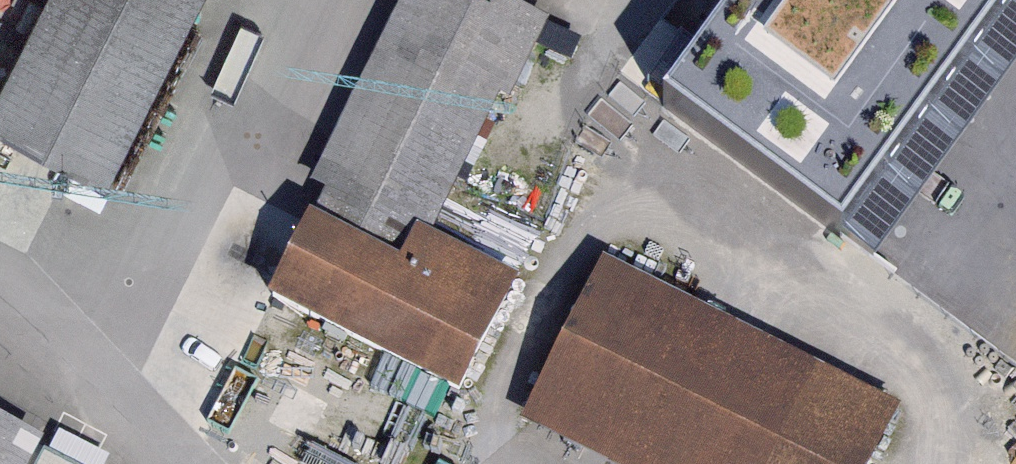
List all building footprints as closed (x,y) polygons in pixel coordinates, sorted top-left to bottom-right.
[(0,110),(0,114),(125,176),(213,0),(55,0),(0,110)] [(488,0),(418,0),(343,169),(446,215),(495,107),(520,118),(565,17),(526,0),(514,0),(510,10),(488,0)] [(662,106),(842,237),(1015,0),(740,0),(662,106)] [(524,270),(541,239),(491,210),(473,241),(524,270)] [(419,256),(333,215),(294,297),(479,385),(532,276),(432,228),(419,256)] [(607,252),(529,412),(637,463),(871,463),(904,396),(607,252)] [(0,414),(0,463),(59,463),(66,450),(0,414)]
